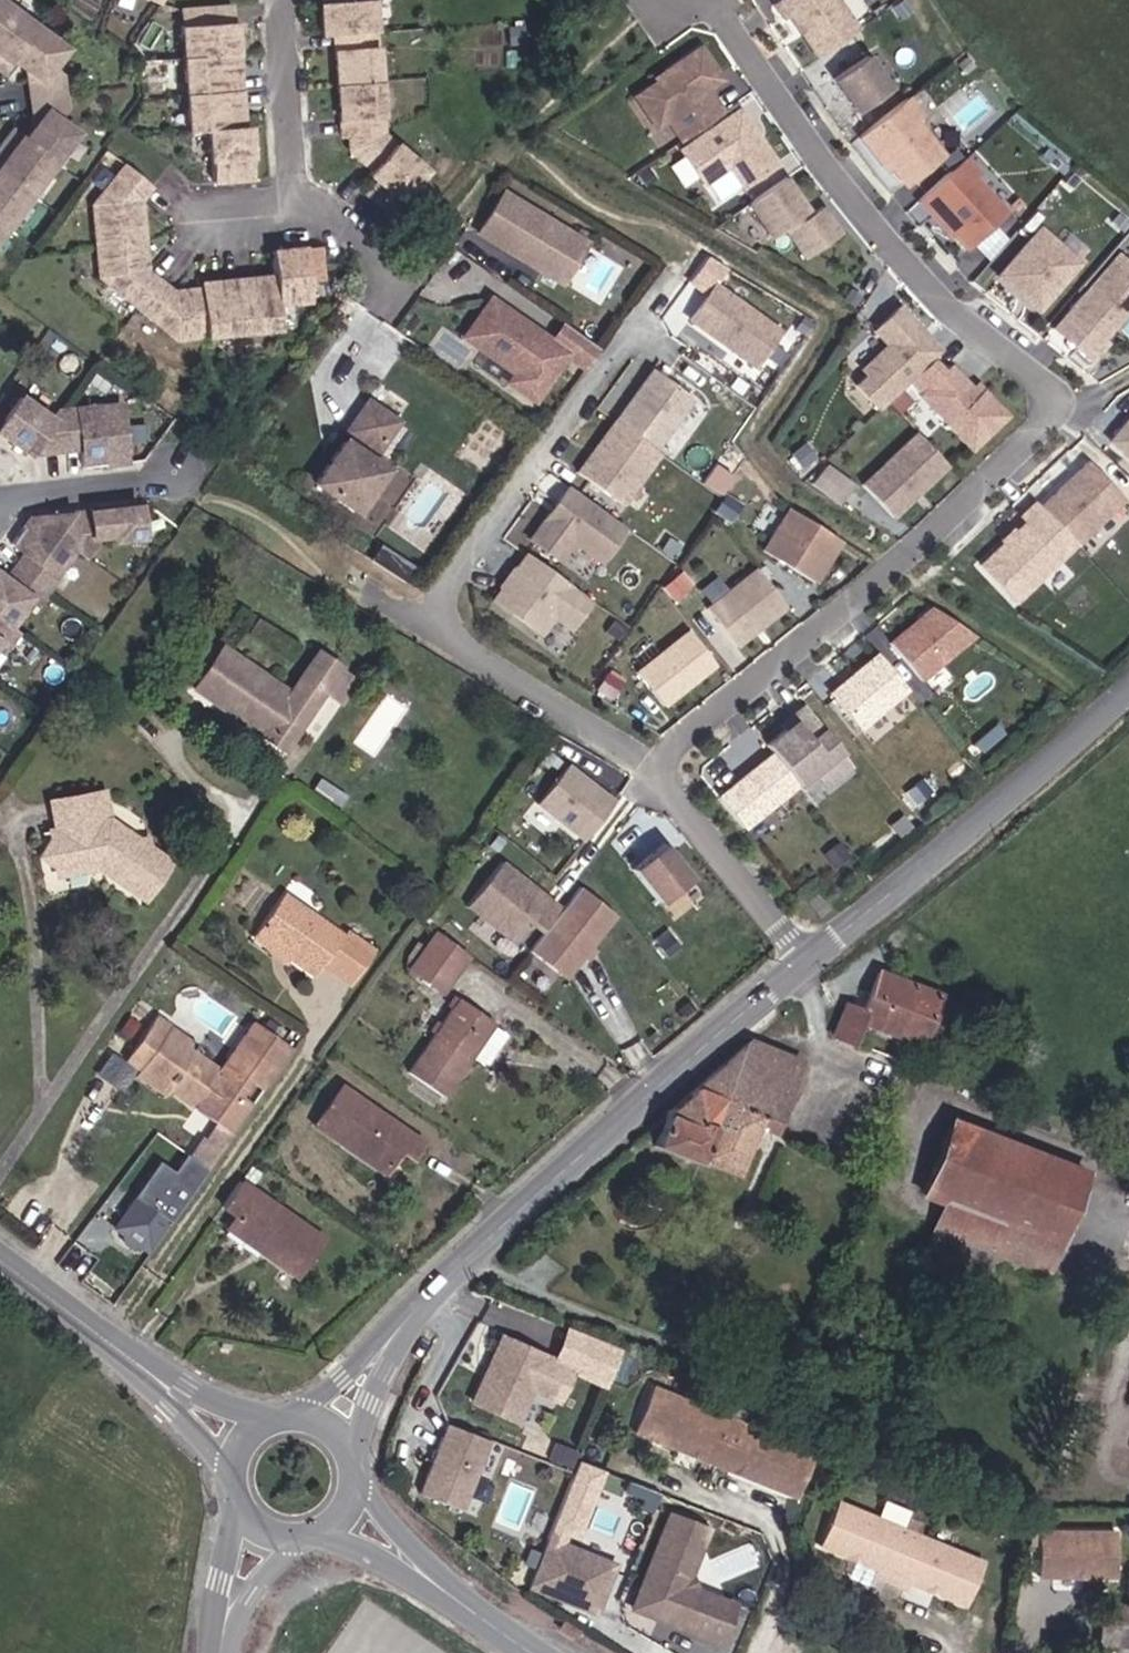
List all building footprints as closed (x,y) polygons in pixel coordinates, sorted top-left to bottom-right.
[(372,0),(321,0),(322,36),(333,36),(341,138),(348,137),(349,149),(374,171),(369,176),(376,183),(366,195),(389,214),(424,170),(381,133),(372,0)] [(772,4),(783,19),(788,15),(818,58),(858,30),(837,0),(778,0),(772,4)] [(3,72),(11,60),(23,69),(35,126),(24,139),(12,131),(0,147),(0,234),(74,134),(57,122),(65,110),(57,74),(47,66),(59,48),(0,5),(0,70),(3,72)] [(249,179),(245,127),(241,127),(231,7),(179,11),(188,130),(208,129),(210,181),(249,179)] [(666,120),(681,142),(723,113),(713,98),(705,103),(699,95),(722,80),(700,47),(664,71),(664,77),(635,97),(656,128),(666,120)] [(832,79),(855,113),(891,88),(868,55),(832,79)] [(906,98),(859,136),(887,172),(891,168),(904,185),(942,155),(914,120),(920,116),(906,98)] [(738,109),(679,150),(683,156),(670,165),(684,185),(697,176),(702,184),(705,182),(717,200),(740,184),(742,187),(776,164),(738,109)] [(951,230),(968,249),(1005,210),(973,176),(977,172),(964,158),(918,201),(947,233),(951,230)] [(150,187),(122,165),(111,179),(98,170),(85,186),(97,196),(91,204),(98,275),(179,341),(295,327),(294,317),(277,319),(275,303),(305,301),(303,281),(322,280),(319,246),(270,251),(272,277),(199,284),(200,290),(173,292),(146,271),(138,200),(150,187)] [(804,259),(840,234),(821,207),(810,215),(798,196),(793,200),(780,181),(747,204),(772,239),(785,230),(804,259)] [(502,193),(478,233),(561,283),(585,243),(502,193)] [(1078,264),(1038,229),(996,276),(1037,311),(1078,264)] [(1116,254),(1050,329),(1088,362),(1105,343),(1100,339),(1128,307),(1128,265),(1116,254)] [(777,332),(713,285),(689,318),(753,365),(777,332)] [(567,356),(585,369),(599,350),(564,325),(551,343),(493,302),(468,337),(518,373),(510,383),(535,401),(567,356)] [(940,351),(898,308),(873,332),(886,346),(861,370),(866,375),(855,385),(878,410),(908,382),(931,360),(940,351)] [(929,409),(970,451),(1006,417),(982,392),(977,397),(949,367),(943,373),(931,360),(908,382),(919,395),(917,397),(929,409)] [(691,398),(652,370),(614,422),(653,450),(691,398)] [(125,462),(118,404),(57,410),(50,419),(17,398),(0,424),(0,434),(27,453),(78,448),(81,467),(125,462)] [(398,421),(370,401),(350,429),(378,449),(398,421)] [(1110,442),(1128,458),(1128,419),(1110,442)] [(613,421),(576,472),(621,505),(658,453),(653,450),(614,422),(613,421)] [(892,517),(947,466),(916,433),(861,485),(892,517)] [(386,469),(345,440),(317,481),(357,509),(386,469)] [(1087,462),(1039,508),(1075,545),(1075,546),(1124,500),(1087,462)] [(852,485),(824,465),(811,484),(838,504),(852,485)] [(528,539),(557,561),(571,541),(600,562),(616,540),(616,539),(625,528),(567,487),(558,499),(553,505),(554,508),(551,513),(547,513),(528,539)] [(1039,508),(1035,503),(1020,517),(1024,522),(1011,535),(1013,538),(1009,542),(1003,542),(979,565),(1014,602),(1075,545),(1039,508)] [(137,507),(28,518),(10,544),(24,553),(4,580),(0,578),(0,645),(5,648),(15,634),(5,627),(27,597),(37,603),(56,576),(54,575),(74,547),(86,555),(92,546),(90,537),(111,535),(111,540),(141,537),(137,507)] [(839,541),(787,508),(761,550),(813,583),(839,541)] [(591,602),(525,554),(491,600),(539,634),(551,617),(570,630),(591,602)] [(785,607),(755,570),(705,609),(735,647),(785,607)] [(680,571),(661,586),(671,599),(690,584),(680,571)] [(906,628),(889,643),(920,680),(973,636),(931,608),(917,619),(920,623),(910,632),(906,628)] [(713,665),(686,631),(635,672),(662,706),(713,665)] [(322,691),(337,669),(338,667),(317,652),(289,692),(221,647),(193,689),(282,749),(322,691)] [(829,693),(859,729),(906,690),(876,654),(829,693)] [(340,703),(355,680),(337,669),(322,691),(340,703)] [(803,707),(789,718),(793,722),(764,745),(796,785),(797,786),(840,752),(803,707)] [(994,726),(973,744),(980,752),(1001,735),(994,726)] [(796,785),(771,754),(717,797),(742,828),(796,785)] [(583,839),(614,801),(567,765),(537,803),(583,839)] [(170,862),(147,847),(146,839),(138,841),(108,820),(102,791),(49,801),(55,830),(51,830),(52,836),(58,870),(59,875),(90,869),(89,865),(102,863),(109,867),(110,877),(143,900),(170,862)] [(58,870),(52,836),(38,856),(58,870)] [(690,879),(662,844),(631,869),(659,904),(690,879)] [(466,906),(513,943),(529,923),(539,931),(558,907),(534,889),(529,885),(524,885),(518,880),(520,878),(500,862),(466,906)] [(578,887),(529,950),(559,975),(566,974),(613,915),(578,887)] [(826,910),(814,894),(804,902),(817,917),(826,910)] [(374,951),(345,931),(342,936),(282,895),(255,934),(288,957),(315,976),(322,965),(350,985),(374,951)] [(468,955),(436,932),(409,968),(441,992),(468,955)] [(288,957),(255,934),(251,940),(284,963),(288,957)] [(921,1044),(940,995),(878,972),(870,992),(858,987),(850,1006),(845,1004),(833,1036),(852,1043),(861,1022),(921,1044)] [(494,1023),(459,999),(408,1072),(443,1096),(471,1056),(485,1066),(506,1035),(492,1025),(494,1023)] [(261,1091),(290,1050),(252,1023),(227,1058),(228,1065),(225,1070),(218,1071),(193,1053),(165,1034),(170,1026),(155,1015),(127,1054),(142,1064),(139,1068),(169,1089),(193,1106),(215,1121),(232,1133),(252,1103),(237,1094),(246,1081),(261,1091)] [(198,1046),(170,1026),(165,1034),(193,1053),(198,1046)] [(770,1134),(799,1063),(747,1042),(668,1110),(654,1146),(697,1163),(699,1160),(736,1174),(754,1129),(770,1134)] [(142,1064),(127,1054),(125,1058),(139,1068),(142,1064)] [(169,1089),(139,1068),(134,1074),(164,1095),(169,1089)] [(420,1143),(341,1088),(315,1126),(383,1173),(399,1150),(409,1158),(420,1143)] [(218,1152),(232,1133),(215,1121),(201,1140),(218,1152)] [(932,1228),(1046,1272),(1084,1173),(950,1121),(922,1195),(942,1202),(932,1228)] [(205,1170),(218,1152),(201,1140),(188,1159),(205,1170)] [(252,1182),(258,1173),(250,1167),(243,1176),(252,1182)] [(179,1197),(187,1186),(175,1176),(167,1188),(179,1197)] [(320,1239),(238,1181),(221,1205),(236,1215),(227,1229),(255,1249),(260,1244),(266,1248),(263,1254),(294,1276),(320,1239)] [(175,1208),(145,1186),(131,1207),(133,1208),(119,1228),(124,1232),(142,1244),(147,1247),(175,1208)] [(142,1244),(124,1232),(125,1241),(132,1246),(142,1244)] [(263,1254),(266,1248),(260,1244),(255,1249),(263,1254)] [(471,1402),(515,1421),(544,1357),(499,1337),(488,1363),(493,1366),(490,1373),(484,1371),(471,1402)] [(813,1453),(650,1389),(633,1432),(796,1496),(813,1453)] [(459,1510),(487,1440),(445,1424),(418,1493),(459,1510)] [(546,1540),(573,1550),(604,1476),(579,1466),(546,1540)] [(983,1562),(915,1534),(920,1523),(909,1518),(904,1530),(836,1502),(818,1546),(875,1569),(873,1573),(906,1587),(908,1583),(965,1606),(983,1562)] [(699,1551),(707,1531),(669,1515),(638,1594),(647,1615),(719,1643),(734,1606),(695,1590),(689,1576),(699,1551)] [(1119,1575),(1119,1532),(1042,1532),(1042,1575),(1119,1575)] [(572,1604),(595,1614),(613,1566),(573,1550),(546,1540),(528,1587),(559,1600),(561,1595),(573,1600),(572,1604)] [(1099,1601),(1096,1644),(1128,1646),(1128,1603),(1099,1601)] [(578,1631),(563,1621),(557,1630),(573,1640),(578,1631)]
